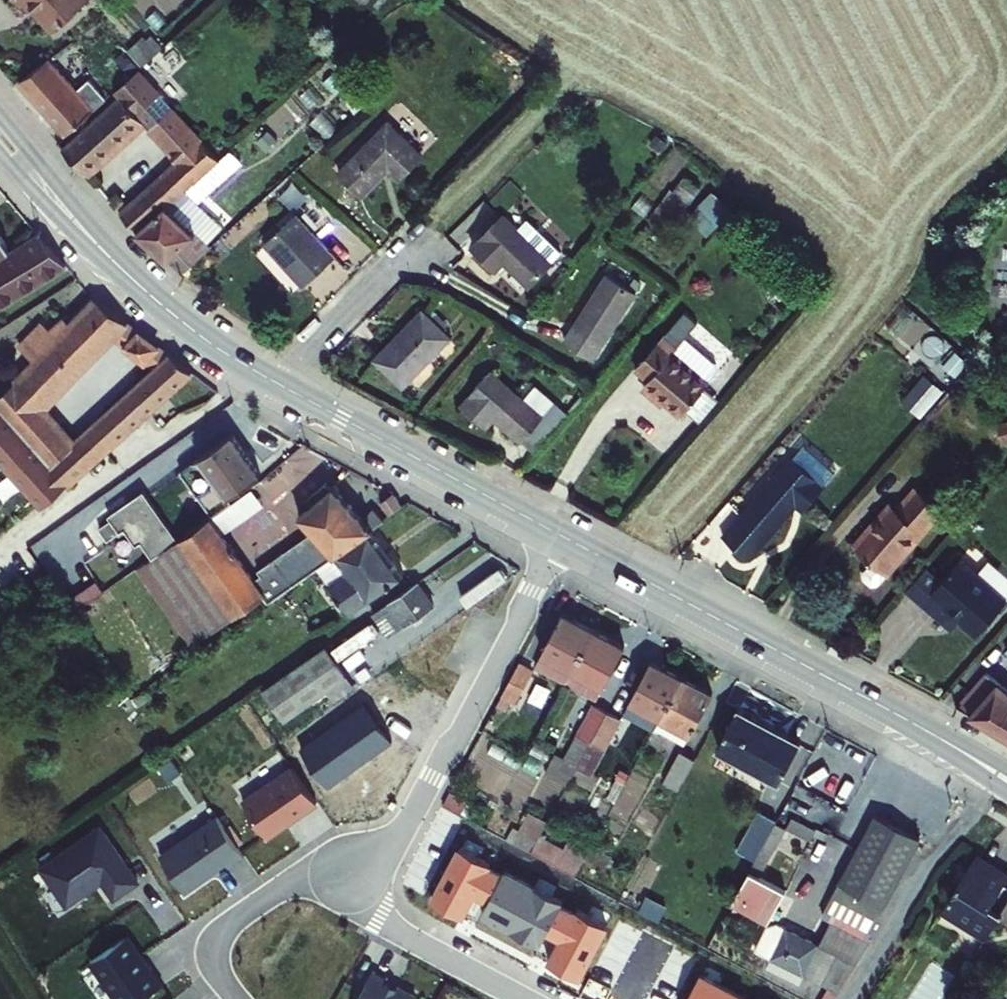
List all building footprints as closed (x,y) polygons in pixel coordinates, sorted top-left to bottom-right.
[(22,5),(25,3),(32,11),(33,9),(43,10),(42,16),(56,32),(92,1),(91,0),(17,0),(22,5)] [(146,60),(163,41),(148,29),(132,48),(146,60)] [(64,136),(105,99),(88,81),(76,93),(47,62),(18,85),(64,136)] [(66,147),(89,172),(146,121),(160,137),(183,117),(141,68),(117,89),(123,96),(66,147)] [(219,157),(183,117),(160,137),(178,157),(122,208),(140,228),(219,157)] [(338,167),(357,190),(387,161),(398,172),(421,148),(390,117),(338,167)] [(231,169),(219,157),(140,228),(152,240),(154,242),(186,270),(213,245),(210,242),(227,226),(198,199),(231,169)] [(666,229),(695,197),(679,182),(650,214),(666,229)] [(500,202),(470,235),(495,257),(501,250),(527,273),(560,236),(534,212),(524,223),(500,202)] [(266,237),(306,281),(336,254),(296,210),(266,237)] [(9,244),(0,230),(0,250),(9,244)] [(63,261),(38,231),(0,257),(0,304),(63,261)] [(559,331),(590,350),(632,284),(601,265),(559,331)] [(100,303),(76,324),(70,319),(48,338),(55,344),(0,394),(0,413),(45,466),(71,442),(43,408),(115,340),(128,349),(144,334),(100,303)] [(381,351),(407,374),(449,328),(423,305),(381,351)] [(666,328),(633,364),(647,376),(644,379),(679,411),(684,406),(704,385),(720,367),(716,364),(696,346),(684,358),(672,347),(679,340),(666,328)] [(164,348),(144,334),(128,349),(147,364),(164,348)] [(684,334),(679,340),(672,347),(684,358),(696,346),(684,334)] [(198,372),(164,348),(147,364),(156,370),(71,442),(90,465),(198,372)] [(522,428),(537,442),(570,405),(555,392),(543,405),(491,358),(461,392),(487,416),(495,406),(521,430),(522,428)] [(931,365),(908,391),(922,404),(946,378),(931,365)] [(704,385),(684,406),(696,416),(715,394),(704,385)] [(0,413),(0,450),(46,503),(90,465),(71,442),(45,466),(0,413)] [(184,466),(215,512),(234,500),(229,493),(258,474),(231,435),(184,466)] [(712,533),(739,557),(794,497),(800,503),(815,486),(782,456),(712,533)] [(273,488),(296,473),(290,463),(266,478),(273,488)] [(179,536),(180,535),(147,486),(111,510),(114,514),(102,522),(110,534),(127,523),(138,540),(143,537),(154,553),(179,536)] [(376,531),(387,523),(379,512),(366,521),(341,486),(303,512),(321,537),(263,577),(267,583),(261,587),(210,515),(180,535),(179,536),(240,625),(320,570),(338,558),(376,531)] [(852,541),(885,572),(941,511),(915,487),(894,510),(887,504),(852,541)] [(383,504),(394,520),(409,510),(399,494),(383,504)] [(335,592),(350,613),(406,573),(376,531),(338,558),(353,580),(335,592)] [(240,625),(179,536),(148,558),(209,646),(240,625)] [(353,580),(338,558),(320,570),(335,592),(353,580)] [(957,627),(972,642),(1003,607),(973,580),(958,567),(936,590),(920,574),(905,591),(940,624),(947,617),(957,627)] [(1003,607),(1006,602),(1006,588),(985,567),(973,580),(1003,607)] [(434,604),(418,580),(376,609),(392,632),(434,604)] [(548,651),(580,667),(600,629),(569,611),(548,651)] [(940,624),(950,634),(957,627),(947,617),(940,624)] [(580,667),(610,682),(629,644),(600,629),(580,667)] [(271,679),(292,711),(356,668),(334,636),(271,679)] [(539,666),(573,681),(580,667),(548,651),(539,666)] [(669,713),(689,675),(656,657),(628,711),(660,728),(669,713)] [(510,691),(522,698),(539,666),(526,660),(510,691)] [(573,681),(602,696),(610,682),(580,667),(573,681)] [(960,705),(974,713),(1003,680),(993,671),(960,705)] [(669,713),(695,727),(715,689),(689,675),(669,713)] [(974,713),(1006,733),(1006,683),(1003,680),(974,713)] [(615,708),(601,701),(572,756),(563,751),(554,769),(576,781),(586,763),(615,708)] [(721,743),(755,760),(776,719),(743,702),(721,743)] [(626,714),(615,708),(586,763),(597,769),(626,714)] [(660,728),(687,742),(695,727),(669,713),(660,728)] [(755,760),(781,774),(803,733),(776,719),(755,760)] [(673,781),(685,788),(702,755),(690,748),(673,781)] [(749,773),(753,761),(721,750),(717,763),(749,773)] [(322,801),(298,765),(248,800),(272,835),(322,801)] [(925,831),(877,805),(841,873),(889,898),(925,831)] [(742,850),(756,857),(778,816),(764,809),(742,850)] [(249,853),(222,814),(164,854),(189,889),(231,860),(234,865),(249,853)] [(554,824),(537,815),(521,844),(539,853),(547,838),(554,824)] [(99,885),(97,882),(105,877),(119,897),(143,880),(105,825),(45,866),(72,904),(99,885)] [(570,851),(547,838),(539,853),(582,877),(598,848),(577,837),(570,851)] [(999,939),(1006,926),(1006,865),(991,856),(957,913),(999,939)] [(791,883),(753,863),(736,895),(773,915),(791,883)] [(889,898),(841,873),(823,907),(837,915),(824,938),(808,967),(843,985),(892,900),(889,898)] [(792,920),(781,914),(772,917),(759,941),(776,950),(792,920)] [(824,938),(792,920),(776,950),(808,967),(824,938)] [(154,966),(132,935),(95,961),(122,998),(145,998),(168,983),(156,965),(154,966)] [(808,967),(776,950),(772,957),(804,975),(808,967)] [(421,995),(391,980),(393,977),(378,969),(362,998),(419,998),(421,995)]
